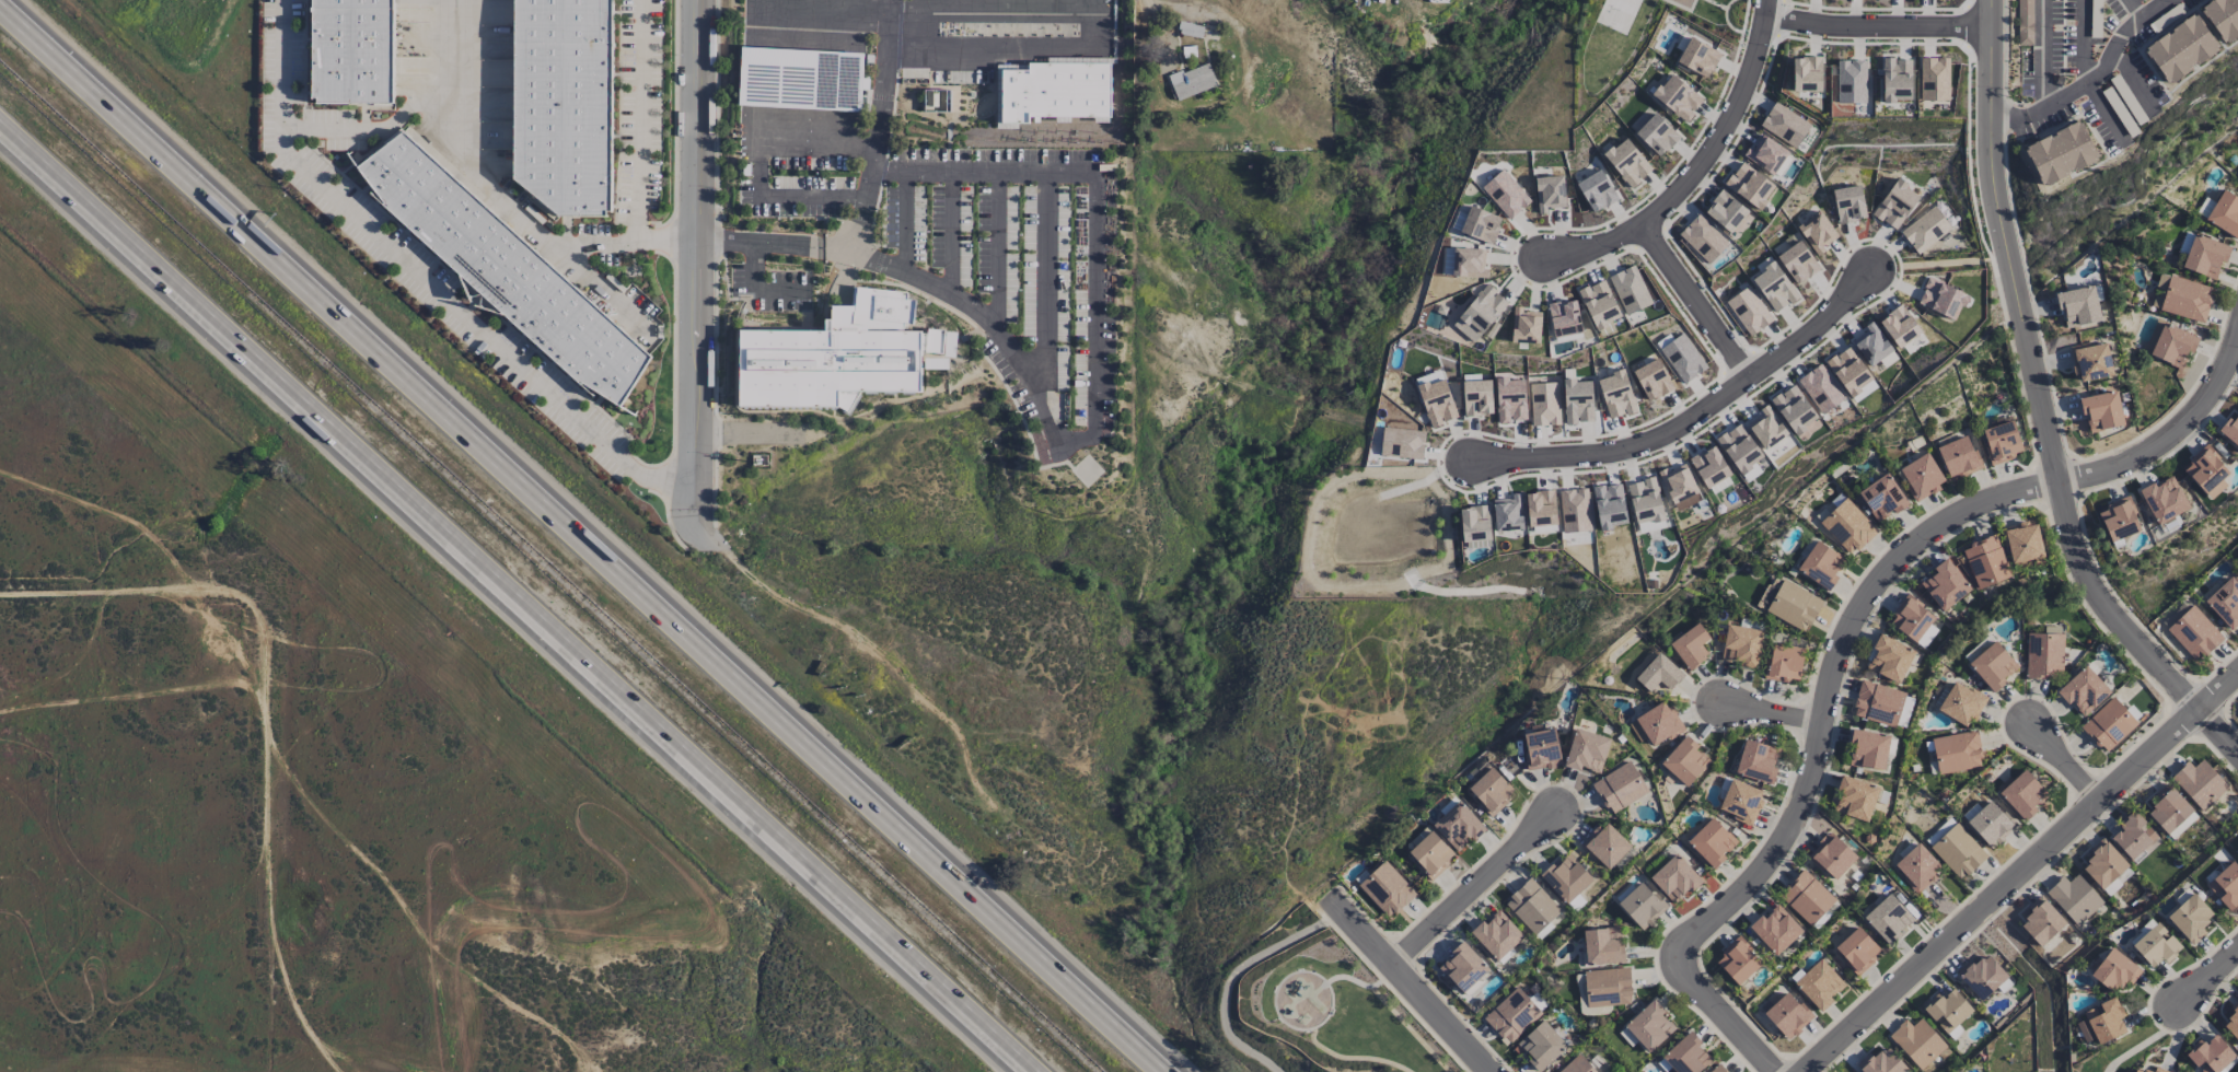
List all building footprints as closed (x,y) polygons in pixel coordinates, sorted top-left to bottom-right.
[(313,97),(313,0),(394,0),(394,103),(317,103),(317,98),(313,97)] [(513,178),(515,0),(612,0),(612,211),(607,211),(607,217),(558,217),(513,178)] [(2017,45),(2033,45),(2033,0),(2017,0),(2017,45)] [(2203,7),(2212,0),(2237,0),(2237,36),(2229,43),(2227,40),(2225,43),(2202,11),(2204,9),(2204,8),(2203,7)] [(2147,48),(2168,33),(2169,34),(2173,32),(2172,30),(2193,14),(2194,15),(2196,14),(2219,45),(2217,48),(2218,49),(2199,65),(2196,62),(2191,67),(2192,69),(2172,82),(2171,81),(2169,82),(2146,51),(2148,50),(2147,48)] [(1203,26),(1185,23),(1183,33),(1202,36),(1203,26)] [(1707,80),(1721,54),(1690,37),(1676,63),(1707,80)] [(739,105),(861,111),(864,53),(741,47),(739,105)] [(1793,91),(1822,92),(1823,58),(1794,57),(1793,91)] [(1912,59),(1883,58),(1882,102),(1912,102),(1912,59)] [(1949,58),(1921,58),(1921,101),(1950,100),(1949,58)] [(1866,103),(1866,61),(1838,60),(1837,102),(1866,103)] [(1218,86),(1208,62),(1168,78),(1178,102),(1218,86)] [(1704,99),(1670,73),(1652,96),(1686,123),(1704,99)] [(926,110),(950,110),(950,90),(926,89),(926,110)] [(1811,122),(1773,103),(1760,128),(1798,147),(1811,122)] [(1657,160),(1680,138),(1656,113),(1632,135),(1657,160)] [(2027,147),(2051,135),(2052,137),(2056,135),(2055,133),(2078,121),(2079,124),(2083,121),(2099,156),(2097,158),(2098,160),(2075,172),(2074,170),(2068,172),(2069,174),(2048,186),(2045,184),(2042,185),(2026,151),(2028,149),(2027,147)] [(650,358),(404,132),(358,167),(384,206),(581,385),(622,406),(650,358)] [(1748,147),(1742,158),(1775,175),(1788,150),(1761,136),(1754,150),(1748,147)] [(1652,171),(1627,137),(1604,154),(1630,188),(1652,171)] [(1725,186),(1760,209),(1776,185),(1741,162),(1725,186)] [(1481,186),(1508,220),(1531,202),(1504,169),(1481,186)] [(1594,213),(1618,200),(1601,169),(1577,183),(1594,213)] [(1538,214),(1548,213),(1548,208),(1565,207),(1565,176),(1537,177),(1538,214)] [(1897,231),(1920,195),(1896,179),(1872,214),(1897,231)] [(1834,189),(1838,223),(1866,220),(1862,185),(1834,189)] [(2222,189),(2205,221),(2237,239),(2237,198),(2222,189)] [(1749,212),(1723,190),(1704,211),(1731,233),(1749,212)] [(1460,232),(1493,245),(1503,218),(1470,206),(1460,232)] [(1901,232),(1918,254),(1951,228),(1934,206),(1901,232)] [(1797,225),(1815,254),(1839,239),(1821,211),(1797,225)] [(1729,245),(1700,214),(1678,234),(1708,265),(1729,245)] [(2220,261),(2227,263),(2231,244),(2191,235),(2183,270),(2216,278),(2220,261)] [(1796,285),(1820,269),(1800,240),(1776,256),(1796,285)] [(1761,274),(1753,279),(1774,313),(1798,298),(1772,256),(1756,266),(1761,274)] [(1608,277),(1626,316),(1652,304),(1635,265),(1608,277)] [(2159,310),(2204,323),(2214,289),(2170,275),(2159,310)] [(1956,321),(1968,294),(1929,277),(1918,304),(1956,321)] [(1578,291),(1594,330),(1621,318),(1605,279),(1578,291)] [(1482,335),(1509,302),(1486,284),(1459,317),(1482,335)] [(1725,302),(1751,336),(1774,320),(1748,285),(1725,302)] [(2056,292),(2058,310),(2064,310),(2066,327),(2100,322),(2095,286),(2056,292)] [(741,330),(740,406),(838,407),(838,390),(921,391),(922,331),(903,331),(904,323),(914,323),(915,299),(907,299),(907,290),(852,289),(852,306),(832,306),(832,320),(826,320),(826,331),(741,330)] [(1582,334),(1576,299),(1549,304),(1555,338),(1582,334)] [(1921,334),(1904,304),(1880,318),(1897,348),(1921,334)] [(1541,342),(1540,312),(1523,312),(1523,307),(1512,307),(1514,343),(1541,342)] [(2149,355),(2183,370),(2198,337),(2164,322),(2149,355)] [(1870,366),(1879,360),(1885,368),(1899,358),(1874,324),(1851,340),(1870,366)] [(1708,368),(1683,332),(1659,349),(1684,384),(1708,368)] [(2069,348),(2075,375),(2077,374),(2079,383),(2114,376),(2106,341),(2069,348)] [(1878,387),(1850,346),(1826,361),(1854,403),(1878,387)] [(1634,369),(1647,401),(1673,391),(1660,359),(1634,369)] [(1819,415),(1844,401),(1823,364),(1799,377),(1819,415)] [(1637,411),(1625,371),(1597,379),(1609,419),(1637,411)] [(1431,427),(1458,418),(1442,372),(1415,381),(1431,427)] [(1525,378),(1496,379),(1498,422),(1527,421),(1525,378)] [(1493,414),(1491,380),(1463,381),(1464,416),(1493,414)] [(1564,381),(1565,423),(1593,422),(1592,380),(1564,381)] [(1558,383),(1530,383),(1531,426),(1560,426),(1558,383)] [(1818,418),(1794,383),(1771,400),(1795,435),(1818,418)] [(2124,425),(2116,390),(2079,399),(2082,415),(2086,415),(2090,433),(2124,425)] [(839,391),(840,409),(856,408),(855,391),(839,391)] [(1800,450),(1768,404),(1760,410),(1762,413),(1747,424),(1776,466),(1800,450)] [(2232,420),(2228,418),(2218,431),(2237,447),(2237,412),(2232,420)] [(1992,465),(2024,454),(2013,420),(1981,431),(1992,465)] [(1745,483),(1762,473),(1755,462),(1762,458),(1741,423),(1717,438),(1745,483)] [(1422,460),(1426,432),(1384,427),(1380,455),(1422,460)] [(1982,469),(1968,435),(1937,448),(1952,482),(1982,469)] [(1691,457),(1705,488),(1730,477),(1717,445),(1691,457)] [(2182,468),(2211,500),(2227,485),(2221,479),(2230,472),(2206,446),(2182,468)] [(1898,469),(1916,501),(1946,484),(1928,452),(1898,469)] [(1678,512),(1702,499),(1683,462),(1659,475),(1678,512)] [(1879,524),(1908,504),(1887,473),(1858,492),(1879,524)] [(2140,489),(2156,524),(2189,510),(2174,476),(2154,485),(2153,483),(2140,489)] [(1666,527),(1656,477),(1628,483),(1638,533),(1666,527)] [(1593,487),(1599,529),(1628,525),(1621,483),(1593,487)] [(1562,532),(1590,532),(1589,489),(1561,489),(1562,532)] [(1528,526),(1557,525),(1555,491),(1527,492),(1528,526)] [(2104,505),(2106,510),(2098,513),(2109,543),(2140,531),(2133,514),(2136,513),(2129,495),(2104,505)] [(1877,531),(1844,496),(1817,522),(1851,556),(1877,531)] [(1491,541),(1489,506),(1460,507),(1462,542),(1491,541)] [(2035,521),(2002,529),(2011,564),(2044,556),(2035,521)] [(1976,591),(2012,576),(1995,535),(1959,550),(1976,591)] [(1827,591),(1847,559),(1816,541),(1797,572),(1827,591)] [(1932,569),(1935,572),(1921,583),(1942,612),(1971,591),(1947,558),(1932,569)] [(2231,576),(2204,600),(2229,629),(2237,621),(2237,584),(2231,576)] [(1823,600),(1783,579),(1778,588),(1770,584),(1757,608),(1806,633),(1823,600)] [(1887,623),(1916,643),(1935,617),(1906,596),(1887,623)] [(2167,629),(2197,663),(2223,639),(2193,605),(2167,629)] [(1670,643),(1689,671),(1709,657),(1701,645),(1710,639),(1699,623),(1670,643)] [(1722,660),(1741,663),(1740,667),(1756,669),(1762,630),(1727,625),(1722,660)] [(1938,630),(1931,625),(1916,643),(1923,648),(1938,630)] [(2063,633),(2027,633),(2027,677),(2063,677),(2063,633)] [(1867,669),(1901,684),(1915,650),(1879,634),(1873,649),(1875,650),(1867,669)] [(1994,640),(1989,634),(1964,657),(1969,663),(1994,640)] [(2018,667),(1995,641),(1969,664),(1994,693),(2006,682),(2004,680),(2018,667)] [(1771,662),(1766,661),(1764,679),(1789,682),(1789,679),(1800,680),(1803,648),(1773,644),(1771,662)] [(1635,678),(1659,700),(1683,674),(1660,652),(1635,678)] [(2110,695),(2089,665),(2058,688),(2078,717),(2110,695)] [(1905,693),(1862,680),(1851,715),(1895,728),(1905,693)] [(1938,713),(1967,725),(1970,717),(1976,720),(1986,698),(1952,682),(1938,713)] [(2138,723),(2113,697),(2081,727),(2105,754),(2138,723)] [(1683,732),(1669,701),(1636,716),(1651,747),(1683,732)] [(1640,742),(1646,738),(1635,720),(1629,724),(1640,742)] [(1562,765),(1554,728),(1521,735),(1529,772),(1562,765)] [(1610,738),(1576,729),(1565,767),(1580,771),(1581,768),(1600,773),(1610,738)] [(1890,735),(1854,730),(1849,764),(1885,770),(1890,735)] [(1983,767),(1977,730),(1932,738),(1938,775),(1983,767)] [(1686,787),(1711,761),(1685,737),(1660,763),(1686,787)] [(1781,749),(1745,739),(1735,774),(1771,784),(1781,749)] [(2188,761),(2171,776),(2202,811),(2228,788),(2202,759),(2193,767),(2188,761)] [(1649,792),(1630,760),(1591,783),(1610,815),(1649,792)] [(1467,789),(1492,816),(1516,793),(1491,767),(1467,789)] [(2049,796),(2025,770),(1999,793),(2023,820),(2049,796)] [(1879,787),(1841,776),(1837,790),(1841,791),(1835,811),(1869,821),(1879,787)] [(1752,826),(1763,801),(1759,799),(1762,792),(1733,778),(1718,810),(1752,826)] [(2147,813),(2167,835),(2193,811),(2167,782),(2154,794),(2160,801),(2147,813)] [(1487,829),(1457,799),(1430,824),(1457,852),(1471,838),(1474,842),(1487,829)] [(1962,816),(1992,849),(2015,828),(1990,800),(1980,809),(1975,803),(1962,816)] [(2121,829),(2111,838),(2134,864),(2161,840),(2133,809),(2117,825),(2121,829)] [(1723,856),(1737,842),(1713,817),(1687,841),(1714,870),(1726,858),(1723,856)] [(1987,856),(1951,817),(1925,842),(1961,881),(1987,856)] [(1581,845),(1606,871),(1631,847),(1606,821),(1581,845)] [(1456,856),(1432,831),(1408,853),(1432,879),(1456,856)] [(1835,882),(1857,857),(1830,831),(1807,856),(1835,882)] [(2089,850),(2095,856),(2082,867),(2102,889),(2128,865),(2102,837),(2089,850)] [(1938,875),(1935,872),(1941,867),(1918,843),(1895,865),(1906,877),(1903,881),(1917,896),(1938,875)] [(1702,881),(1677,853),(1650,877),(1675,905),(1702,881)] [(1551,863),(1539,874),(1567,904),(1593,880),(1569,854),(1555,867),(1551,863)] [(1384,914),(1389,909),(1395,915),(1417,894),(1385,860),(1357,886),(1384,914)] [(2237,905),(2237,868),(2232,861),(2206,885),(2230,912),(2237,905)] [(1836,899),(1803,869),(1778,896),(1811,926),(1836,899)] [(2077,875),(2068,883),(2062,876),(2045,892),(2077,927),(2103,903),(2077,875)] [(1535,935),(1561,911),(1530,878),(1504,903),(1535,935)] [(1643,931),(1667,908),(1642,882),(1618,904),(1643,931)] [(2166,918),(2192,946),(2206,933),(2201,927),(2214,915),(2193,892),(2166,918)] [(1888,945),(1915,920),(1890,893),(1864,918),(1888,945)] [(2027,907),(2032,913),(2019,926),(2040,948),(2066,923),(2040,895),(2027,907)] [(1803,931),(1778,904),(1763,919),(1760,915),(1748,927),(1776,956),(1803,931)] [(1482,921),(1470,933),(1497,962),(1524,937),(1499,910),(1485,924),(1482,921)] [(2183,948),(2158,922),(2131,947),(2152,968),(2161,958),(2166,964),(2183,948)] [(1586,965),(1625,961),(1623,945),(1619,946),(1618,926),(1583,930),(1586,965)] [(1882,952),(1858,926),(1834,949),(1858,975),(1882,952)] [(1716,962),(1738,986),(1763,964),(1737,936),(1720,952),(1723,956),(1716,962)] [(1438,966),(1464,993),(1489,969),(1464,942),(1438,966)] [(2114,994),(2125,980),(2131,985),(2142,970),(2111,947),(2090,975),(2114,994)] [(1969,961),(1955,972),(1980,1001),(2008,978),(1988,954),(1973,966),(1969,961)] [(1846,984),(1821,958),(1794,983),(1821,1012),(1834,1001),(1831,998),(1846,984)] [(1587,1006),(1631,1004),(1629,968),(1585,971),(1587,1006)] [(1973,1010),(1953,989),(1943,998),(1938,993),(1922,1009),(1947,1035),(1973,1010)] [(1813,1018),(1788,992),(1764,1014),(1788,1041),(1813,1018)] [(2098,1045),(2129,1031),(2114,998),(2082,1012),(2085,1019),(2076,1023),(2085,1042),(2095,1038),(2098,1045)] [(2235,1014),(2222,1025),(2237,1042),(2237,1000),(2229,1008),(2235,1014)] [(1653,1001),(1624,1024),(1648,1053),(1677,1029),(1653,1001)] [(1906,1019),(1888,1036),(1921,1070),(1947,1046),(1921,1018),(1912,1026),(1906,1019)] [(1568,1046),(1543,1019),(1515,1045),(1540,1071),(1568,1046)] [(1663,1057),(1676,1071),(1698,1071),(1713,1059),(1689,1033),(1663,1057)] [(2216,1034),(2205,1044),(2201,1040),(2185,1054),(2198,1070),(2199,1069),(2202,1071),(2217,1071),(2235,1057),(2216,1034)] [(1862,1071),(1904,1071),(1908,1069),(1886,1047),(1874,1059),(1868,1053),(1855,1065),(1862,1071)] [(1578,1053),(1558,1071),(1596,1071),(1578,1053)] [(1718,1063),(1709,1071),(1726,1071),(1718,1063)]
